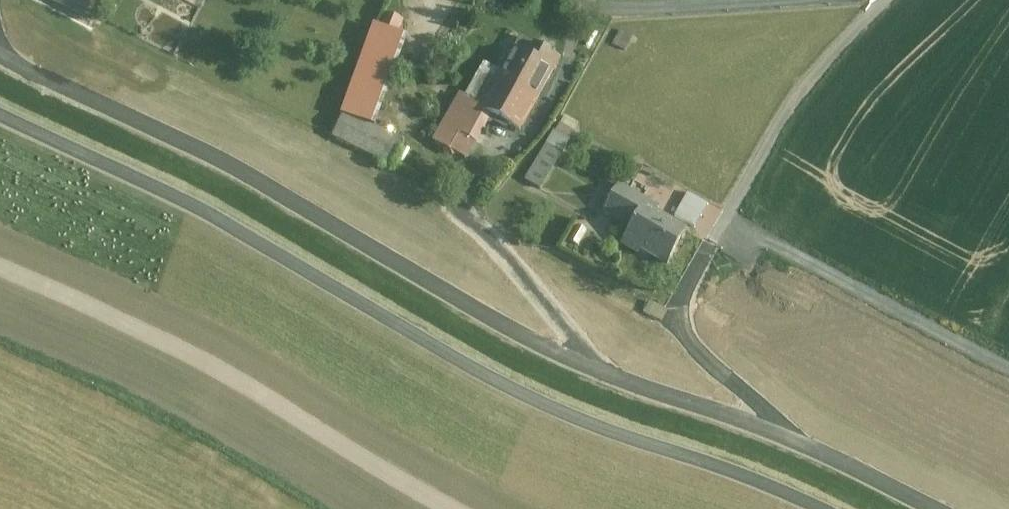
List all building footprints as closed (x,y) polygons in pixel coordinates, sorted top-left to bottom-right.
[(92,21),(102,0),(55,0),(92,21)] [(393,28),(400,16),(386,8),(380,20),(393,28)] [(369,21),(336,145),(392,160),(399,132),(377,126),(404,30),(369,21)] [(619,30),(613,43),(625,48),(631,35),(619,30)] [(435,142),(466,158),(489,114),(458,97),(435,142)] [(553,128),(524,178),(541,189),(571,138),(553,128)] [(675,215),(709,232),(721,207),(687,190),(675,215)] [(613,194),(603,211),(622,221),(632,204),(613,194)] [(669,273),(692,231),(643,204),(619,245),(669,273)]
